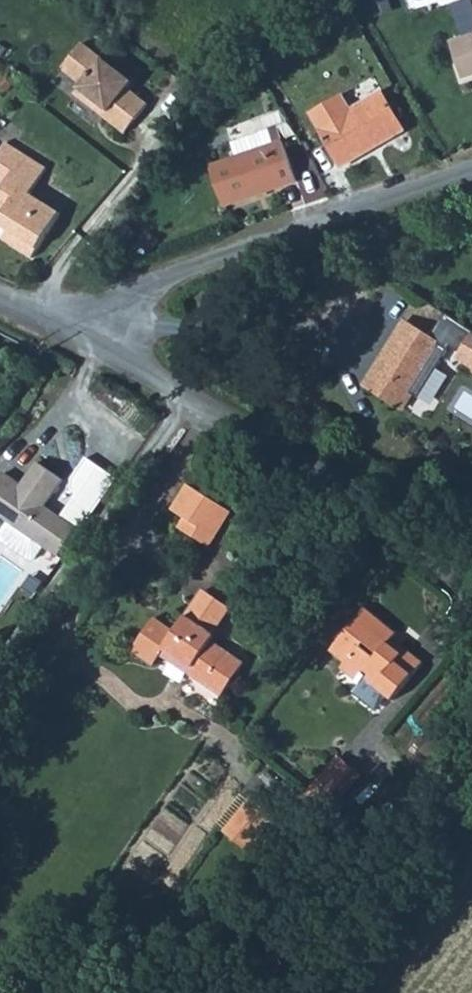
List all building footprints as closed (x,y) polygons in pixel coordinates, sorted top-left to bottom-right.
[(331,0),(310,0),(324,13),(333,2),(331,0)] [(462,80),(471,76),(471,35),(449,43),(462,80)] [(125,80),(75,41),(55,67),(75,82),(68,92),(118,130),(139,101),(121,87),(125,80)] [(351,110),(342,96),(309,116),(338,164),(401,131),(380,94),(351,110)] [(224,148),(228,160),(205,168),(218,207),(293,181),(281,145),(268,149),(262,135),(224,148)] [(1,140),(0,141),(0,227),(8,232),(4,241),(27,255),(53,210),(24,192),(41,164),(1,140)] [(433,336),(405,387),(420,397),(450,351),(471,365),(471,330),(446,314),(433,336)] [(433,336),(405,318),(362,375),(397,398),(405,387),(433,336)] [(22,485),(4,473),(0,478),(0,514),(9,520),(44,545),(59,555),(78,529),(46,506),(64,480),(38,462),(22,485)] [(186,481),(172,507),(184,514),(179,523),(195,532),(206,511),(221,519),(229,505),(186,481)] [(221,519),(206,511),(195,532),(209,540),(221,519)] [(44,545),(9,520),(0,532),(0,539),(29,559),(35,558),(44,545)] [(203,587),(195,599),(221,615),(229,604),(203,587)] [(221,645),(210,639),(216,629),(213,627),(221,615),(195,599),(175,629),(164,645),(192,662),(188,669),(223,691),(244,657),(222,643),(221,645)] [(366,674),(395,695),(425,656),(408,642),(406,645),(401,642),(397,642),(394,641),(391,638),(399,628),(368,603),(333,648),(347,658),(342,665),(357,676),(356,678),(361,681),(366,674)] [(155,661),(164,645),(175,629),(155,615),(135,649),(155,661)] [(343,753),(341,755),(352,774),(359,765),(343,753)] [(336,792),(352,774),(341,755),(320,779),(336,792)] [(327,803),(336,792),(320,779),(311,789),(327,803)] [(255,796),(235,821),(248,829),(266,804),(255,796)] [(278,814),(266,804),(248,829),(235,821),(228,830),(252,847),(278,814)]
